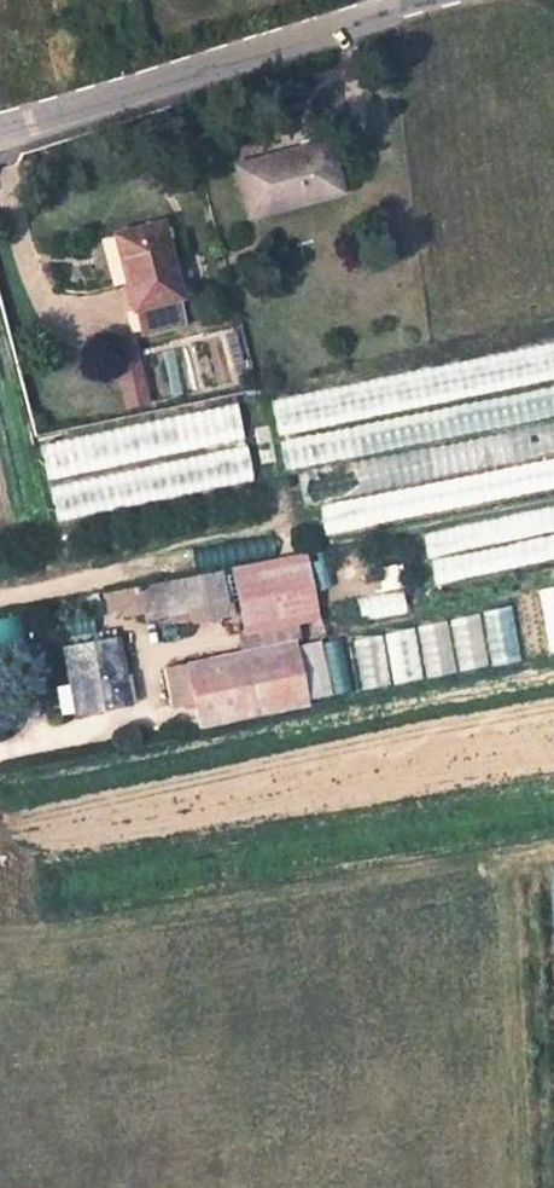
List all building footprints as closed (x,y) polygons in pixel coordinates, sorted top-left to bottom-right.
[(285,153),(236,167),(250,216),(339,192),(327,148),(286,158),(285,153)] [(160,224),(115,235),(134,309),(178,297),(160,224)] [(134,309),(139,331),(183,320),(178,297),(134,309)] [(233,333),(224,336),(232,371),(241,368),(233,333)] [(133,340),(107,346),(122,408),(148,402),(133,340)] [(553,491),(553,346),(267,393),(274,435),(278,434),(284,471),(293,470),(299,505),(316,502),(320,529),(553,491)] [(53,521),(250,482),(234,404),(37,444),(53,521)] [(553,559),(553,509),(421,527),(428,576),(553,559)] [(314,620),(301,557),(229,571),(243,635),(314,620)] [(120,617),(142,614),(144,621),(187,613),(189,622),(226,614),(217,574),(136,591),(101,598),(104,614),(119,611),(120,617)] [(350,632),(354,681),(483,671),(479,622),(350,632)] [(320,642),(328,696),(349,692),(341,639),(320,642)] [(126,703),(115,641),(64,650),(71,684),(53,687),(58,714),(82,710),(126,703)] [(294,642),(162,670),(170,709),(193,705),(198,726),(306,705),(294,642)]
